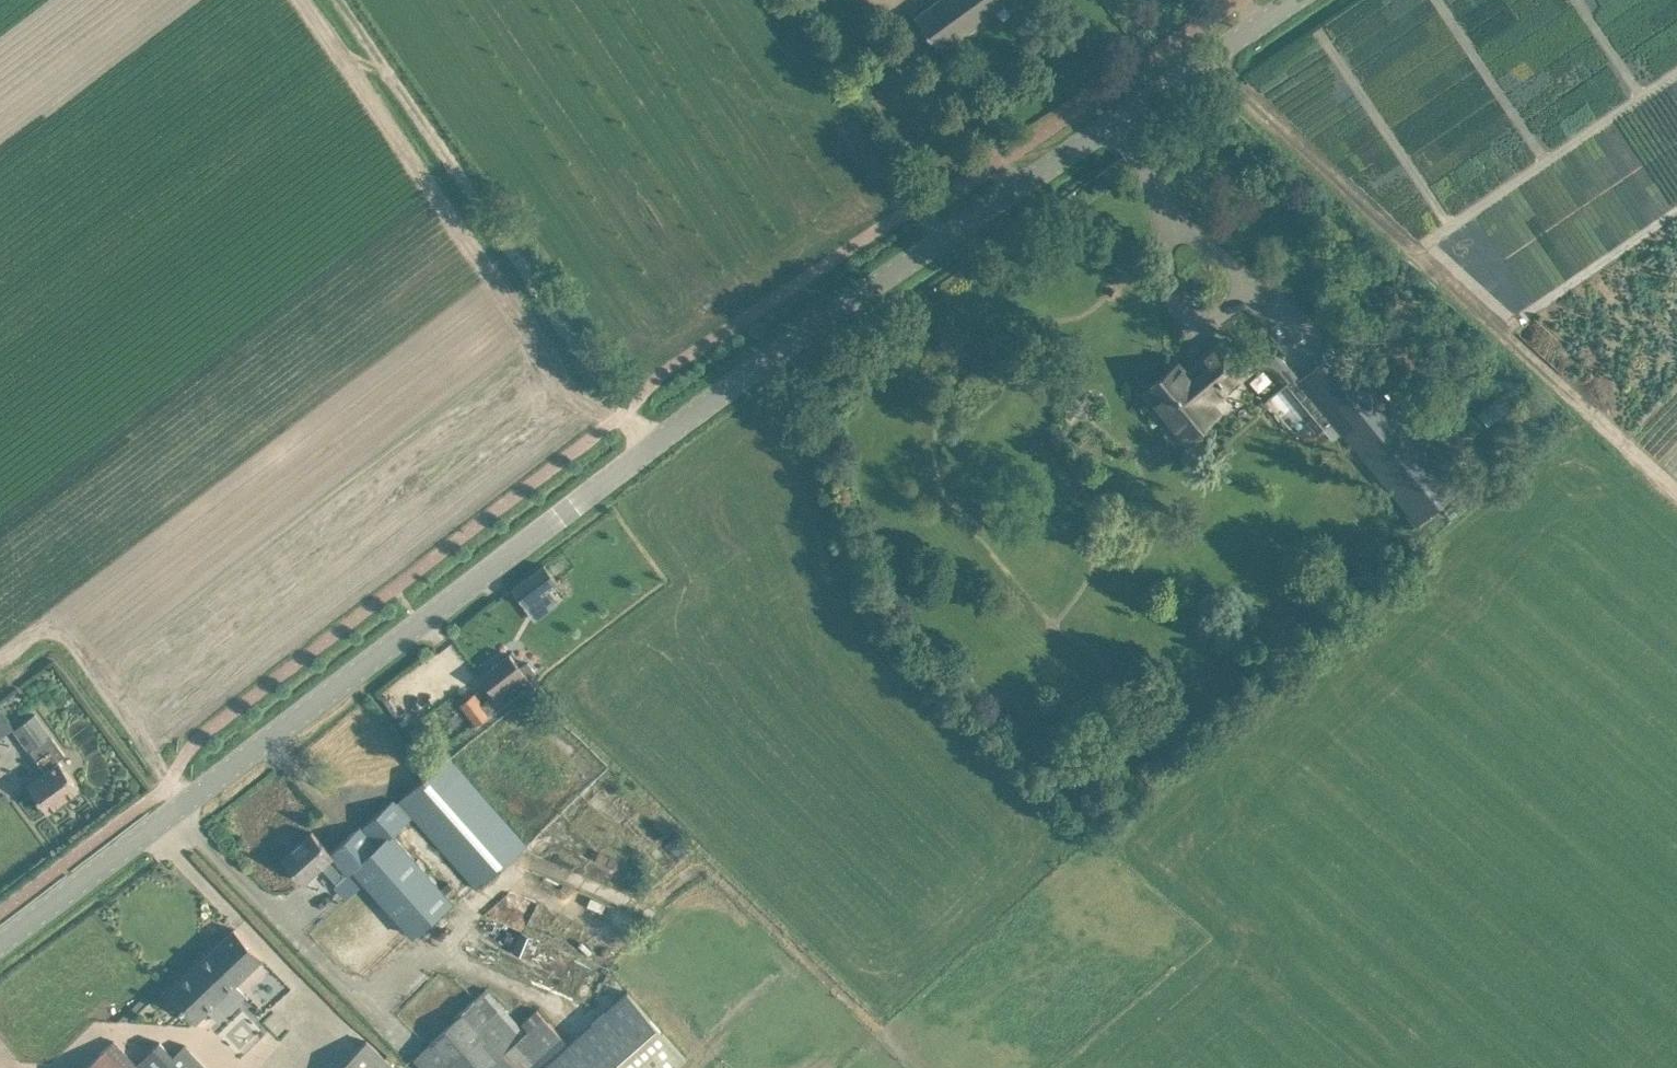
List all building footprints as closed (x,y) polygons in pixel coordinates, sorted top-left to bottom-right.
[(1008,0),(936,0),(914,16),(939,50),(1008,0)] [(1101,77),(1087,82),(1092,96),(1106,91),(1101,77)] [(1300,377),(1292,383),(1330,437),(1341,430),(1418,523),(1453,494),(1465,484),(1345,339),(1300,377)] [(1187,374),(1179,364),(1148,391),(1184,434),(1205,416),(1209,422),(1219,412),(1212,405),(1253,370),(1224,340),(1202,359),(1207,363),(1187,374)] [(1276,380),(1290,368),(1280,358),(1267,370),(1276,380)] [(544,564),(513,588),(535,618),(555,603),(546,590),(557,582),(544,564)] [(530,679),(536,671),(528,661),(520,665),(510,653),(481,676),(494,694),(482,703),(474,692),(460,703),(476,724),(532,681),(530,679)] [(13,727),(0,709),(0,735),(13,727)] [(65,753),(35,712),(12,728),(44,772),(29,784),(48,811),(80,788),(58,759),(65,753)] [(336,882),(352,868),(411,935),(452,899),(395,834),(414,817),(477,888),(526,844),(449,756),(396,802),(393,799),(361,827),(360,825),(331,852),(312,831),(282,857),(303,881),(321,865),(336,882)] [(533,939),(547,946),(555,931),(540,924),(533,939)] [(235,929),(168,992),(196,1022),(209,1009),(219,1020),(247,995),(236,983),(263,958),(235,929)] [(520,930),(511,950),(522,955),(524,956),(527,949),(535,953),(539,944),(531,940),(533,936),(531,935),(520,930)] [(413,1059),(421,1067),(674,1067),(688,1056),(628,992),(569,1042),(537,1008),(521,1023),(488,985),(413,1059)] [(200,1060),(185,1044),(173,1054),(160,1041),(136,1064),(114,1040),(85,1067),(207,1067),(200,1060)] [(370,1042),(345,1067),(397,1067),(370,1042)]
